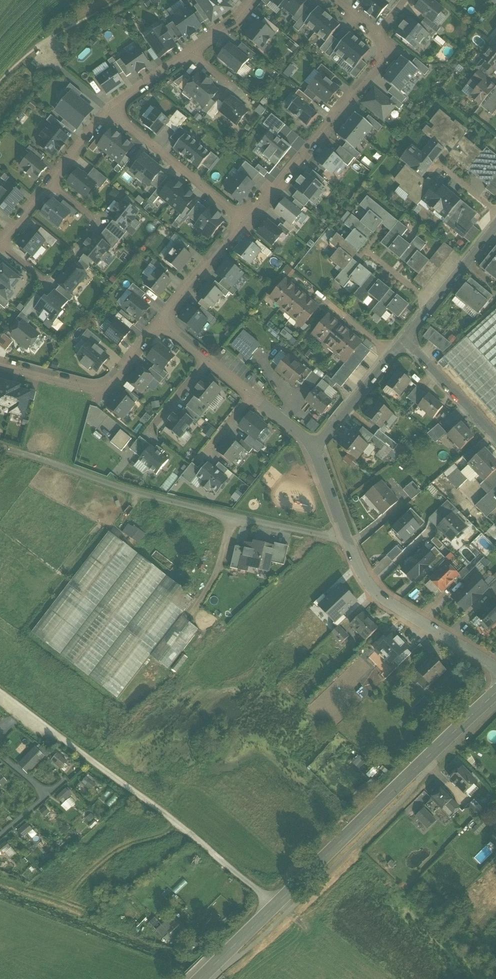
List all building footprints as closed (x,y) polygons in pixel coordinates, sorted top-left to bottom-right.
[(212,22),(230,8),(219,0),(196,0),(212,22)] [(271,2),(281,10),(283,8),(289,0),(272,0),(271,2)] [(283,8),(294,17),(308,0),(289,0),(283,8)] [(376,19),(388,5),(381,0),(365,0),(360,6),(365,11),(364,12),(369,16),(371,15),(376,19)] [(430,0),(422,0),(415,9),(426,17),(433,23),(443,10),(430,0)] [(314,34),(328,16),(318,7),(304,25),(314,34)] [(190,11),(183,11),(182,9),(174,14),(175,16),(171,19),(173,22),(183,37),(184,39),(188,36),(190,37),(195,33),(194,32),(200,27),(199,26),(193,18),(194,17),(193,16),(190,11)] [(205,22),(198,12),(193,16),(194,17),(193,18),(199,26),(205,22)] [(314,34),(326,43),(340,26),(328,16),(314,34)] [(433,23),(426,17),(422,22),(436,33),(436,34),(440,29),(433,23)] [(279,30),(265,19),(261,24),(274,34),(274,35),(279,30)] [(409,19),(405,23),(404,22),(399,29),(400,30),(396,34),(415,50),(427,35),(428,34),(418,27),(409,19)] [(183,37),(173,22),(168,26),(178,40),(183,37)] [(261,24),(258,22),(251,31),(249,29),(243,36),(260,49),(264,44),(265,45),(270,40),(274,35),(274,34),(261,24)] [(436,33),(422,22),(418,27),(428,34),(427,35),(432,39),(436,34),(436,33)] [(178,40),(168,26),(163,29),(174,44),(178,40)] [(162,27),(155,32),(154,35),(147,41),(160,59),(176,47),(174,44),(163,29),(162,27)] [(343,61),(359,42),(349,34),(333,53),(343,61)] [(343,61),(354,70),(370,50),(359,42),(343,61)] [(249,60),(229,43),(216,58),(237,75),(249,60)] [(493,44),(492,45),(482,57),(483,60),(494,69),(495,71),(495,47),(493,44)] [(138,49),(122,61),(131,74),(132,76),(137,72),(138,74),(145,69),(144,67),(149,64),(138,49)] [(392,68),(409,82),(418,71),(401,57),(392,68)] [(116,63),(112,58),(107,61),(112,68),(118,76),(123,73),(116,63)] [(122,61),(121,59),(116,63),(123,73),(126,77),(131,74),(122,61)] [(494,69),(483,61),(476,69),(478,71),(487,78),(494,69)] [(240,75),(245,78),(250,68),(244,66),(240,75)] [(112,68),(96,79),(107,96),(124,84),(118,76),(112,68)] [(382,80),(399,93),(409,82),(392,68),(382,80)] [(487,78),(478,71),(472,78),(472,79),(467,85),(475,91),(471,96),(471,99),(480,107),(495,89),(484,80),(487,78)] [(187,74),(173,83),(184,92),(193,81),(190,79),(187,74)] [(308,89),(327,104),(338,89),(320,74),(308,89)] [(184,92),(182,94),(190,101),(193,98),(205,108),(211,100),(218,91),(210,85),(212,83),(203,75),(201,78),(198,75),(184,92)] [(495,89),(480,107),(489,114),(495,106),(495,88),(495,89)] [(313,102),(299,90),(294,96),(297,99),(297,98),(308,107),(313,102)] [(363,103),(383,120),(394,106),(374,90),(363,103)] [(53,113),(76,131),(94,110),(71,91),(53,113)] [(224,105),(219,111),(237,125),(248,112),(230,97),(224,105)] [(308,107),(297,98),(297,99),(287,111),(307,127),(318,115),(308,107)] [(205,108),(202,111),(207,115),(216,104),(211,100),(205,108)] [(216,104),(207,115),(212,119),(219,111),(224,105),(218,101),(216,104)] [(155,110),(143,125),(157,136),(166,125),(169,121),(155,110)] [(169,121),(166,125),(175,133),(186,119),(177,111),(169,121)] [(346,125),(363,139),(373,128),(355,113),(346,125)] [(285,126),(271,114),(263,125),(270,131),(271,131),(277,136),(285,126)] [(452,127),(447,123),(448,122),(439,114),(431,124),(435,128),(428,137),(433,141),(438,145),(439,145),(442,142),(452,150),(462,139),(465,135),(453,126),(452,127)] [(65,127),(51,116),(46,121),(52,126),(60,132),(65,127)] [(336,135),(354,150),(363,139),(346,125),(336,135)] [(52,126),(47,132),(46,131),(41,137),(42,138),(37,144),(53,157),(58,151),(59,152),(64,146),(63,145),(68,138),(60,132),(52,126)] [(108,155),(122,138),(112,129),(98,146),(108,155)] [(277,136),(271,131),(270,131),(258,146),(265,152),(262,156),(270,162),(273,158),(279,162),(291,147),(277,136)] [(186,159),(198,145),(186,135),(173,150),(186,159)] [(122,138),(108,155),(119,164),(125,156),(133,147),(122,138)] [(481,155),(462,139),(452,150),(449,154),(468,170),(481,155)] [(433,141),(417,162),(407,154),(401,161),(421,178),(444,150),(439,145),(438,145),(433,141)] [(186,159),(198,169),(210,155),(198,145),(186,159)] [(43,158),(30,146),(26,151),(30,155),(40,162),(43,158)] [(326,171),(331,174),(341,162),(326,149),(315,161),(321,166),(319,168),(324,172),(326,171)] [(485,150),(481,155),(468,170),(488,186),(489,184),(494,179),(495,176),(495,159),(485,150)] [(30,155),(20,167),(25,172),(25,173),(30,177),(31,176),(36,180),(46,168),(40,162),(30,155)] [(119,164),(114,170),(118,174),(130,160),(125,156),(119,164)] [(153,163),(144,156),(130,172),(136,178),(138,181),(153,163)] [(162,170),(153,163),(138,181),(141,183),(149,186),(162,170)] [(268,173),(258,165),(255,170),(264,177),(268,173)] [(107,180),(94,169),(87,177),(96,185),(95,185),(100,189),(107,180)] [(425,184),(406,169),(396,181),(402,186),(401,188),(420,203),(426,196),(433,187),(434,185),(428,180),(425,184)] [(87,177),(78,170),(67,183),(85,198),(95,185),(96,185),(87,177)] [(294,189),(311,202),(323,186),(306,173),(294,189)] [(18,185),(5,174),(1,179),(8,185),(15,190),(18,185)] [(226,192),(239,202),(254,185),(240,174),(236,180),(233,179),(229,185),(230,187),(226,192)] [(170,205),(184,188),(173,179),(159,197),(170,205)] [(489,184),(488,186),(485,189),(494,197),(495,195),(495,189),(489,184)] [(3,191),(1,189),(0,191),(0,209),(7,215),(22,196),(15,190),(8,185),(3,191)] [(460,202),(439,185),(435,189),(433,187),(426,196),(428,198),(424,202),(436,212),(434,215),(443,222),(460,202)] [(195,197),(184,188),(170,205),(181,214),(195,197)] [(398,222),(367,197),(360,207),(368,213),(360,223),(372,232),(371,233),(373,234),(382,222),(386,225),(384,226),(391,231),(398,222)] [(291,205),(285,199),(275,212),(287,221),(292,225),(302,213),(300,212),(291,205)] [(304,208),(295,200),(291,205),(300,212),(304,208)] [(52,201),(42,214),(58,227),(68,214),(69,214),(67,213),(52,201)] [(123,201),(118,207),(116,206),(112,211),(114,212),(109,218),(125,230),(129,225),(131,227),(136,221),(134,219),(138,214),(126,204),(123,201)] [(460,202),(443,222),(451,229),(456,224),(467,233),(473,226),(470,222),(476,215),(460,202)] [(77,212),(72,208),(67,213),(69,214),(68,214),(72,218),(77,212)] [(194,228),(209,240),(224,221),(209,209),(194,228)] [(346,222),(351,213),(347,211),(342,219),(346,222)] [(360,223),(352,216),(344,225),(353,232),(345,241),(345,242),(357,251),(356,251),(358,252),(368,240),(366,239),(371,233),(372,232),(360,223)] [(276,228),(267,221),(257,233),(272,246),(282,234),(276,228)] [(292,225),(287,221),(283,226),(288,230),(290,232),(294,228),(292,225)] [(391,231),(381,244),(400,259),(401,258),(400,258),(410,246),(400,237),(407,230),(398,222),(391,231)] [(280,224),(276,228),(282,234),(284,235),(288,230),(283,226),(280,224)] [(45,242),(29,229),(17,245),(21,249),(20,251),(25,255),(27,253),(32,257),(45,242)] [(120,241),(106,230),(98,239),(110,249),(112,250),(120,241)] [(357,251),(345,242),(345,241),(337,234),(330,243),(339,250),(330,261),(343,271),(352,259),(358,252),(356,251),(357,251)] [(49,235),(44,241),(48,244),(53,239),(49,235)] [(189,246),(175,235),(171,240),(178,245),(185,251),(189,246)] [(95,236),(90,242),(89,240),(84,245),(86,247),(81,252),(97,265),(101,260),(103,262),(108,256),(106,254),(110,249),(98,239),(95,236)] [(417,237),(410,246),(400,258),(401,258),(400,259),(418,274),(425,267),(429,262),(419,254),(426,245),(417,237)] [(253,246),(245,239),(234,252),(249,264),(260,251),(253,246)] [(271,252),(257,241),(253,246),(260,251),(267,257),(271,252)] [(454,251),(444,243),(440,248),(450,256),(454,251)] [(178,245),(165,261),(179,272),(191,256),(185,251),(178,245)] [(450,256),(440,248),(436,253),(446,260),(450,256)] [(446,260),(436,253),(432,257),(442,265),(446,260)] [(442,265),(432,257),(429,262),(438,270),(442,265)] [(489,257),(480,268),(486,272),(486,273),(495,281),(495,262),(489,257)] [(359,267),(352,261),(353,260),(352,259),(343,271),(335,280),(345,288),(351,280),(360,288),(370,276),(370,277),(371,275),(360,266),(359,267)] [(90,268),(81,260),(77,264),(86,272),(90,268)] [(168,271),(154,260),(150,264),(157,270),(164,275),(168,271)] [(3,261),(0,265),(0,287),(9,294),(15,287),(12,284),(19,275),(3,261)] [(243,274),(226,261),(216,274),(222,280),(232,288),(243,274)] [(438,270),(429,262),(425,267),(434,274),(438,270)] [(72,263),(56,283),(60,286),(70,295),(86,275),(72,263)] [(434,274),(425,267),(421,271),(431,279),(434,274)] [(157,270),(144,286),(158,297),(171,281),(164,275),(157,270)] [(431,279),(421,271),(418,274),(417,276),(427,284),(431,279)] [(390,290),(371,275),(370,277),(370,276),(360,288),(354,296),(364,304),(370,296),(379,303),(388,291),(389,292),(390,290)] [(427,284),(417,276),(413,281),(423,289),(427,284)] [(466,284),(455,297),(452,302),(463,311),(467,306),(481,288),(470,279),(466,284)] [(232,288),(222,280),(219,285),(229,293),(233,296),(236,291),(232,288)] [(296,289),(285,280),(271,297),(275,301),(274,303),(280,308),(296,289)] [(219,285),(215,282),(211,286),(221,295),(225,298),(229,293),(219,285)] [(132,295),(140,301),(145,294),(133,284),(127,291),(132,295)] [(211,286),(208,284),(198,296),(202,299),(211,307),(221,295),(211,286)] [(70,295),(60,286),(56,291),(69,301),(70,302),(74,297),(70,295)] [(481,288),(467,306),(478,315),(488,303),(492,297),(481,288)] [(296,289),(280,308),(291,318),(307,299),(296,289)] [(56,291),(55,290),(47,299),(61,311),(69,301),(56,291)] [(409,306),(390,290),(389,292),(388,291),(379,303),(372,311),(382,319),(388,311),(398,319),(409,306)] [(122,308),(138,321),(149,308),(140,301),(132,295),(122,308)] [(47,299),(45,297),(35,310),(41,315),(39,318),(44,322),(46,319),(53,325),(63,312),(61,311),(47,299)] [(211,307),(202,299),(198,304),(207,312),(211,307)] [(307,299),(291,318),(298,323),(299,321),(304,325),(318,308),(307,299)] [(190,306),(179,319),(194,332),(199,326),(200,328),(206,320),(207,320),(197,312),(190,306)] [(215,319),(201,308),(197,312),(207,320),(206,320),(211,324),(215,319)] [(437,363),(443,369),(448,365),(495,418),(495,310),(437,363)] [(132,325),(118,314),(114,319),(116,320),(128,330),(132,325)] [(328,315),(314,332),(319,336),(317,338),(323,344),(339,325),(328,315)] [(128,330),(116,320),(104,334),(118,346),(130,332),(128,330)] [(39,336),(22,322),(11,336),(28,350),(39,336)] [(339,325),(323,344),(335,353),(350,334),(339,325)] [(431,328),(424,338),(428,341),(435,332),(431,328)] [(284,329),(281,333),(289,341),(293,337),(284,329)] [(260,346),(243,331),(231,345),(248,360),(260,346)] [(435,332),(428,341),(433,345),(440,336),(435,332)] [(350,334),(335,353),(346,362),(347,360),(353,353),(357,349),(361,344),(361,343),(350,334)] [(0,340),(0,347),(5,351),(13,342),(4,335),(0,340)] [(440,336),(433,345),(437,349),(445,339),(440,336)] [(445,339),(437,349),(442,353),(451,345),(445,339)] [(91,368),(97,372),(108,358),(103,353),(89,342),(78,356),(83,360),(80,364),(88,371),(91,368)] [(370,352),(361,344),(357,349),(367,357),(370,352)] [(174,357),(158,345),(147,358),(155,364),(163,371),(174,357)] [(367,357),(357,349),(353,353),(363,361),(367,357)] [(281,351),(272,362),(279,367),(287,356),(281,351)] [(363,361),(353,353),(350,358),(359,366),(363,361)] [(305,370),(287,356),(279,367),(276,370),(294,385),(296,382),(305,371),(305,370)] [(359,366),(350,358),(347,360),(346,362),(356,370),(359,366)] [(257,378),(239,362),(232,370),(250,386),(257,378)] [(356,370),(346,362),(342,367),(352,374),(356,370)] [(163,371),(155,364),(151,369),(164,379),(168,375),(163,371)] [(140,367),(127,383),(140,393),(153,379),(153,378),(147,373),(140,367)] [(352,374),(342,367),(339,371),(348,379),(352,374)] [(305,371),(296,382),(301,386),(304,382),(312,373),(307,368),(305,370),(305,371)] [(151,369),(147,373),(153,378),(153,379),(160,384),(164,379),(151,369)] [(348,379),(339,371),(335,376),(345,383),(348,379)] [(400,371),(388,386),(399,395),(411,379),(400,371)] [(312,373),(304,382),(314,390),(322,381),(312,372),(312,373)] [(331,380),(326,376),(322,381),(329,386),(332,389),(336,384),(331,380)] [(345,383),(335,376),(331,380),(336,384),(341,388),(345,383)] [(221,390),(207,378),(202,384),(200,383),(196,389),(197,390),(193,396),(194,397),(206,407),(207,407),(221,390)] [(314,390),(305,402),(322,416),(332,403),(322,395),(329,386),(322,381),(314,390)] [(11,385),(0,382),(0,383),(0,406),(5,407),(11,385)] [(10,414),(23,417),(30,394),(18,391),(19,387),(11,385),(5,407),(11,409),(10,414)] [(417,387),(408,398),(414,403),(423,392),(417,387)] [(138,400),(126,390),(123,395),(134,404),(138,400)] [(123,395),(119,392),(107,408),(122,420),(130,410),(131,410),(134,405),(134,404),(123,395)] [(423,392),(414,403),(418,407),(427,396),(423,392)] [(443,407),(428,395),(427,396),(418,407),(433,419),(443,407)] [(206,407),(194,397),(186,407),(187,407),(200,418),(208,408),(207,407),(206,407)] [(393,414),(375,400),(375,401),(369,408),(368,408),(370,409),(364,415),(380,428),(381,429),(381,428),(384,424),(387,426),(385,429),(387,431),(397,419),(392,415),(393,414)] [(200,418),(187,407),(182,413),(193,422),(192,422),(196,425),(201,419),(200,418)] [(182,413),(179,411),(175,416),(173,415),(169,420),(170,422),(166,427),(179,438),(192,422),(193,422),(182,413)] [(145,424),(151,417),(146,413),(140,420),(145,424)] [(249,435),(256,440),(267,428),(260,422),(262,421),(254,415),(253,416),(249,413),(239,426),(249,435)] [(314,432),(320,424),(312,418),(306,426),(314,432)] [(461,423),(448,435),(462,450),(474,438),(467,429),(466,430),(461,424),(461,423)] [(381,429),(380,428),(378,431),(383,435),(387,431),(385,429),(387,426),(384,424),(381,428),(381,429)] [(439,425),(428,434),(435,442),(446,433),(439,425)] [(131,439),(120,430),(110,443),(121,452),(131,439)] [(370,445),(353,431),(352,432),(354,434),(349,439),(347,438),(340,447),(357,460),(370,445)] [(383,435),(378,431),(374,436),(385,445),(392,451),(397,446),(383,435)] [(249,435),(244,442),(252,449),(258,454),(263,446),(256,440),(249,435)] [(385,445),(374,436),(370,441),(381,450),(385,445)] [(140,437),(129,449),(136,455),(146,442),(140,437)] [(229,438),(217,452),(230,463),(242,449),(238,445),(229,438)] [(244,442),(242,440),(238,445),(242,449),(249,454),(252,449),(244,442)] [(157,451),(146,442),(136,455),(140,458),(138,460),(156,475),(168,460),(162,455),(164,452),(159,448),(157,451)] [(384,462),(392,451),(385,445),(381,450),(376,456),(384,462)] [(476,445),(462,457),(468,465),(482,452),(476,445)] [(404,452),(397,446),(392,451),(400,458),(404,452)] [(485,450),(482,452),(468,465),(467,465),(468,466),(471,464),(480,473),(478,475),(485,482),(495,471),(495,465),(493,462),(495,461),(485,450)] [(192,463),(180,477),(190,485),(197,477),(196,477),(201,471),(192,463)] [(214,468),(208,463),(201,471),(196,477),(197,477),(203,482),(200,486),(207,492),(210,488),(217,494),(228,480),(223,476),(214,468)] [(228,470),(219,463),(214,468),(223,476),(228,470)] [(457,469),(448,479),(458,489),(468,480),(457,469)] [(479,487),(487,495),(488,494),(495,488),(495,487),(495,471),(485,482),(479,487)] [(383,482),(367,496),(383,515),(399,502),(383,482)] [(410,486),(403,493),(410,502),(418,495),(410,486)] [(488,494),(487,495),(481,501),(491,510),(484,516),(487,518),(495,510),(495,502),(488,494)] [(491,510),(481,501),(475,507),(484,516),(491,510)] [(456,510),(452,514),(438,527),(451,541),(452,542),(452,541),(456,537),(458,539),(463,534),(461,532),(470,524),(456,510)] [(411,511),(392,529),(397,535),(396,537),(402,543),(403,541),(404,542),(423,523),(411,511)] [(139,543),(145,534),(129,522),(123,531),(139,543)] [(109,532),(32,633),(60,655),(137,554),(109,532)] [(443,546),(435,537),(431,542),(439,550),(443,546)] [(274,547),(254,542),(254,545),(246,543),(245,549),(242,558),(251,560),(250,566),(268,570),(270,562),(274,547)] [(275,543),(274,547),(270,562),(284,566),(288,547),(275,543)] [(242,558),(245,549),(235,546),(230,568),(240,571),(242,558)] [(397,547),(386,556),(392,562),(402,552),(397,547)] [(434,548),(429,553),(435,560),(440,554),(434,548)] [(424,549),(414,559),(412,559),(412,561),(411,566),(407,566),(402,571),(412,582),(428,566),(435,560),(429,553),(424,549)] [(195,598),(137,554),(60,655),(118,699),(151,656),(181,617),(195,598)] [(435,560),(428,566),(433,570),(445,559),(440,554),(435,560)] [(487,557),(481,559),(484,566),(490,564),(487,557)] [(251,560),(242,558),(240,571),(248,573),(250,566),(251,560)] [(447,565),(431,581),(441,591),(452,581),(458,575),(457,575),(447,565)] [(469,573),(462,580),(466,584),(477,574),(480,572),(475,567),(469,573)] [(464,568),(457,575),(458,575),(452,581),(457,586),(462,580),(469,573),(464,568)] [(477,574),(466,584),(468,586),(462,592),(460,592),(453,599),(461,607),(465,606),(470,602),(474,602),(486,590),(481,585),(483,583),(479,579),(479,576),(477,574)] [(488,587),(495,596),(495,580),(488,587)] [(327,599),(319,607),(326,615),(349,593),(341,585),(327,599)] [(349,593),(326,615),(334,623),(342,615),(356,601),(349,593)] [(317,608),(319,607),(327,599),(323,594),(313,604),(317,608)] [(476,616),(482,623),(481,624),(486,630),(488,629),(489,629),(495,622),(495,603),(493,600),(476,616)] [(378,630),(363,614),(351,625),(366,641),(378,630)] [(347,619),(342,615),(334,623),(333,624),(337,628),(339,626),(347,619)] [(476,616),(470,622),(471,622),(476,628),(477,628),(481,624),(482,623),(476,616)] [(181,617),(151,656),(168,670),(199,630),(181,617)] [(349,637),(339,626),(337,628),(331,634),(341,645),(349,637)] [(402,641),(395,634),(382,645),(387,651),(395,659),(409,646),(403,640),(402,641)] [(420,645),(411,654),(417,659),(425,651),(420,645)] [(387,651),(381,657),(388,665),(395,659),(387,651)] [(433,658),(429,662),(429,661),(423,667),(418,672),(424,678),(420,683),(427,689),(431,685),(431,686),(446,672),(433,658)] [(398,659),(390,667),(394,671),(402,663),(398,659)] [(336,721),(330,727),(334,730),(340,724),(336,721)] [(35,747),(17,765),(28,776),(45,757),(35,747)] [(58,752),(51,760),(61,768),(67,761),(58,752)] [(359,768),(366,761),(358,754),(351,761),(359,768)] [(462,768),(450,779),(464,794),(476,782),(462,768)] [(86,776),(82,785),(93,790),(97,781),(86,776)] [(57,796),(63,803),(72,794),(66,787),(57,796)] [(453,800),(442,788),(431,799),(442,811),(452,801),(453,800)] [(66,811),(75,803),(69,797),(61,806),(66,811)] [(483,809),(474,800),(470,804),(478,812),(478,813),(479,814),(483,809)] [(452,801),(442,811),(450,819),(460,810),(452,801)] [(478,812),(470,804),(464,810),(472,818),(478,813),(478,812)] [(424,808),(414,817),(427,830),(436,821),(424,808)] [(480,821),(471,831),(477,836),(486,826),(480,821)] [(27,822),(18,830),(24,837),(33,829),(27,822)] [(15,854),(8,840),(0,844),(0,853),(1,855),(6,852),(9,857),(15,854)] [(448,895),(443,900),(448,905),(453,901),(448,895)] [(162,926),(156,931),(162,937),(168,932),(172,936),(178,931),(179,931),(182,928),(171,917),(162,926)] [(162,926),(154,918),(149,923),(156,931),(162,926)]
